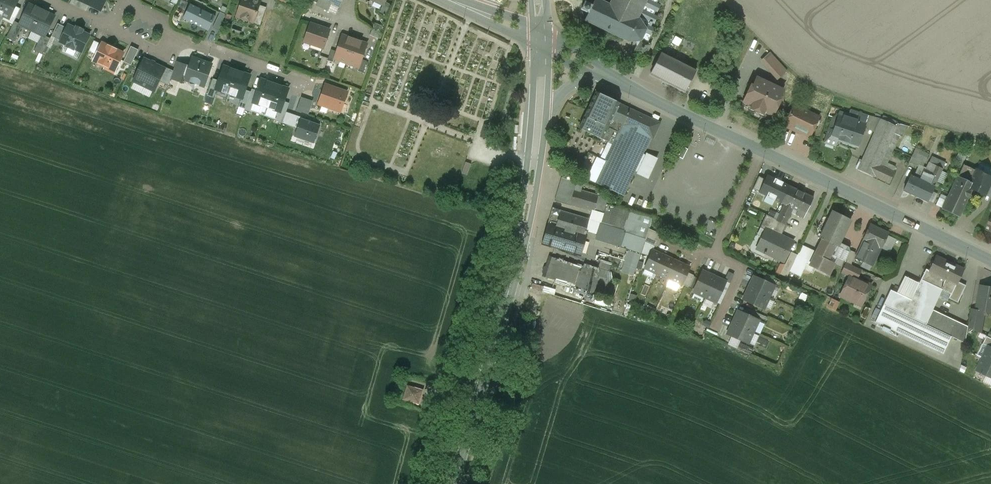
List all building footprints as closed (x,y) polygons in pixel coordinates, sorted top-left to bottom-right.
[(18,0),(0,0),(0,14),(4,16),(9,19),(15,6),(18,0)] [(78,0),(100,11),(105,0),(78,0)] [(256,0),(242,0),(236,16),(241,17),(242,20),(247,22),(249,20),(254,22),(260,5),(261,2),(256,0)] [(327,0),(319,0),(316,4),(336,13),(339,6),(327,0)] [(609,4),(600,0),(595,0),(592,5),(585,1),(581,10),(588,13),(585,20),(604,30),(602,34),(607,37),(609,32),(628,42),(636,41),(636,45),(637,45),(634,52),(645,57),(651,44),(647,42),(651,35),(655,28),(651,26),(653,23),(654,24),(658,17),(654,15),(655,11),(657,12),(661,5),(657,3),(658,0),(611,0),(609,4)] [(385,1),(384,4),(384,5),(383,5),(380,11),(379,12),(380,12),(385,14),(385,15),(386,14),(385,14),(390,5),(390,4),(385,1)] [(215,16),(190,4),(186,11),(187,11),(183,19),(192,23),(208,31),(215,16)] [(20,24),(20,25),(23,26),(42,35),(45,37),(45,36),(54,17),(29,5),(20,24)] [(267,7),(260,5),(254,22),(261,24),(267,7)] [(20,9),(15,6),(9,19),(4,16),(2,20),(13,25),(14,22),(20,9)] [(20,24),(14,22),(13,25),(7,38),(15,42),(23,26),(20,25),(20,24)] [(67,28),(58,24),(52,37),(54,38),(61,41),(67,28)] [(329,30),(310,24),(304,42),(323,48),(329,30)] [(76,29),(68,25),(67,28),(61,41),(60,42),(68,46),(67,47),(73,50),(74,49),(81,52),(89,36),(82,32),(83,30),(77,27),(76,29)] [(383,34),(372,29),(370,35),(380,39),(383,34)] [(45,37),(42,35),(34,51),(43,55),(50,39),(45,36),(45,37)] [(337,51),(334,58),(347,63),(355,40),(342,35),(337,51)] [(355,40),(347,63),(359,67),(361,60),(367,44),(355,40)] [(97,55),(102,45),(94,41),(89,52),(97,55)] [(114,72),(123,54),(102,44),(102,45),(97,55),(94,60),(107,66),(106,68),(114,72)] [(337,51),(331,49),(327,60),(333,62),(334,58),(337,51)] [(784,69),(769,53),(763,59),(778,75),(784,69)] [(695,71),(660,54),(650,74),(685,91),(695,71)] [(212,65),(193,58),(190,66),(185,78),(186,78),(185,80),(204,87),(212,65)] [(164,69),(144,60),(134,81),(154,91),(158,81),(160,76),(164,69)] [(367,62),(361,60),(359,67),(357,71),(363,73),(367,62)] [(190,66),(177,62),(171,79),(184,84),(185,80),(186,78),(185,78),(190,66)] [(229,94),(237,71),(223,67),(218,81),(216,89),(216,90),(229,94)] [(242,99),(245,90),(250,76),(237,71),(229,94),(241,98),(242,99)] [(170,81),(165,78),(160,76),(158,81),(165,84),(168,86),(170,81)] [(783,90),(756,77),(752,86),(750,86),(743,102),(752,106),(751,109),(759,113),(761,109),(763,110),(763,111),(773,116),(780,100),(779,99),(783,90)] [(213,98),(216,90),(216,89),(218,81),(213,79),(207,96),(213,98)] [(267,107),(275,84),(261,80),(257,91),(253,102),(267,107)] [(280,112),(280,111),(288,89),(275,84),(267,107),(279,111),(280,112)] [(346,93),(326,85),(318,104),(340,111),(346,93)] [(251,92),(245,90),(242,99),(241,98),(239,107),(245,109),(251,92)] [(619,103),(596,92),(579,128),(603,139),(619,104),(619,103)] [(303,114),(309,98),(301,96),(296,111),(303,114)] [(250,112),(253,102),(248,101),(244,110),(250,112)] [(657,122),(619,104),(603,139),(608,142),(600,159),(596,157),(586,179),(609,189),(609,190),(611,191),(611,190),(623,195),(636,168),(641,156),(657,122)] [(819,117),(794,105),(785,124),(810,136),(819,117)] [(286,113),(280,111),(280,112),(279,111),(276,121),(282,123),(286,113)] [(868,116),(850,111),(848,117),(866,123),(869,116),(868,115),(868,116)] [(297,129),(301,119),(297,118),(297,116),(286,112),(286,113),(282,123),(297,129)] [(848,117),(838,114),(837,118),(830,137),(830,138),(838,140),(858,147),(865,128),(866,123),(848,117)] [(875,133),(858,169),(873,176),(874,176),(878,166),(893,133),(897,126),(896,126),(881,119),(869,116),(866,123),(865,128),(875,133)] [(320,126),(301,119),(297,129),(294,136),(314,143),(320,126)] [(903,125),(897,123),(896,126),(897,126),(893,133),(898,135),(903,125)] [(490,127),(484,125),(481,137),(487,138),(490,127)] [(833,129),(829,128),(824,142),(834,145),(836,144),(838,140),(830,138),(830,137),(833,129)] [(797,143),(795,152),(809,155),(811,146),(797,143)] [(687,149),(682,147),(678,156),(683,159),(687,149)] [(925,168),(930,153),(916,147),(910,162),(925,168)] [(656,159),(647,154),(645,158),(641,156),(636,168),(640,170),(638,173),(647,178),(656,159)] [(929,162),(921,180),(910,175),(904,189),(928,200),(943,168),(929,162)] [(964,164),(957,177),(974,185),(972,189),(985,195),(990,185),(990,183),(990,177),(964,164)] [(894,173),(878,166),(874,176),(889,182),(894,173)] [(766,180),(759,177),(753,189),(766,196),(766,197),(774,201),(775,200),(781,203),(781,202),(789,186),(783,183),(783,182),(774,178),(774,179),(768,176),(766,180)] [(957,177),(943,208),(959,216),(972,189),(974,185),(957,177)] [(577,182),(563,178),(563,180),(562,180),(560,186),(556,200),(557,200),(556,201),(604,214),(607,204),(608,204),(609,199),(598,196),(581,191),(583,184),(577,182)] [(777,220),(785,224),(785,223),(793,208),(798,210),(796,214),(804,218),(813,198),(789,186),(781,202),(784,204),(777,220)] [(608,204),(607,204),(604,214),(601,223),(612,227),(610,233),(607,243),(619,246),(624,232),(634,235),(630,250),(640,254),(644,241),(648,228),(652,218),(608,204)] [(585,218),(560,211),(556,226),(549,224),(543,244),(579,255),(585,237),(584,236),(585,233),(586,234),(586,231),(585,231),(588,222),(584,221),(585,218)] [(833,211),(820,238),(818,242),(821,243),(816,252),(812,261),(810,265),(829,274),(833,264),(827,261),(832,250),(835,251),(835,252),(838,245),(851,220),(833,211)] [(777,220),(766,215),(766,214),(760,228),(765,230),(766,227),(781,235),(787,224),(785,223),(785,224),(777,220)] [(612,227),(601,223),(600,223),(598,229),(610,233),(612,227)] [(870,225),(862,240),(863,241),(855,258),(872,266),(880,248),(881,249),(888,234),(870,225)] [(781,235),(766,227),(765,230),(757,248),(764,252),(763,254),(765,254),(766,252),(784,261),(793,240),(781,235)] [(662,235),(648,228),(644,241),(656,247),(662,235)] [(816,252),(802,245),(797,255),(789,271),(799,276),(807,259),(812,261),(816,252)] [(849,250),(838,245),(835,252),(835,251),(833,255),(845,261),(849,250)] [(640,254),(630,250),(626,262),(637,265),(640,254)] [(653,250),(645,268),(657,274),(665,256),(653,250)] [(855,253),(849,250),(845,261),(851,264),(855,253)] [(791,252),(780,274),(787,277),(789,271),(797,255),(791,252)] [(677,261),(665,256),(657,274),(669,279),(677,261)] [(964,269),(936,256),(928,271),(925,269),(920,280),(942,290),(951,294),(948,298),(958,302),(966,285),(958,282),(964,269)] [(598,268),(585,264),(582,267),(576,265),(551,257),(548,267),(545,268),(544,272),(545,274),(544,277),(545,277),(545,276),(602,295),(613,298),(618,284),(613,283),(611,273),(610,272),(612,264),(600,260),(598,268)] [(677,261),(669,279),(681,285),(682,284),(687,272),(690,267),(677,261)] [(860,270),(846,263),(842,272),(850,276),(851,276),(857,278),(860,270)] [(726,282),(702,271),(693,291),(717,302),(726,282)] [(687,272),(682,284),(688,287),(694,275),(687,272)] [(775,285),(754,276),(743,299),(764,309),(775,285)] [(857,278),(851,276),(850,276),(842,293),(844,298),(849,300),(854,298),(862,302),(870,285),(863,281),(862,282),(861,282),(858,281),(857,280),(858,279),(857,278)] [(942,290),(920,280),(916,288),(902,281),(897,292),(890,290),(875,322),(943,354),(951,336),(965,343),(967,329),(937,314),(931,326),(926,323),(942,290)] [(981,285),(977,309),(990,312),(990,287),(981,285)] [(829,307),(837,311),(841,302),(833,298),(829,307)] [(759,320),(738,310),(727,334),(748,343),(759,320)] [(978,312),(970,311),(968,326),(975,330),(978,312)] [(735,339),(733,345),(746,351),(749,345),(735,339)] [(983,358),(981,364),(981,366),(979,371),(990,377),(990,362),(983,358)] [(422,391),(408,386),(404,399),(418,403),(422,391)]
